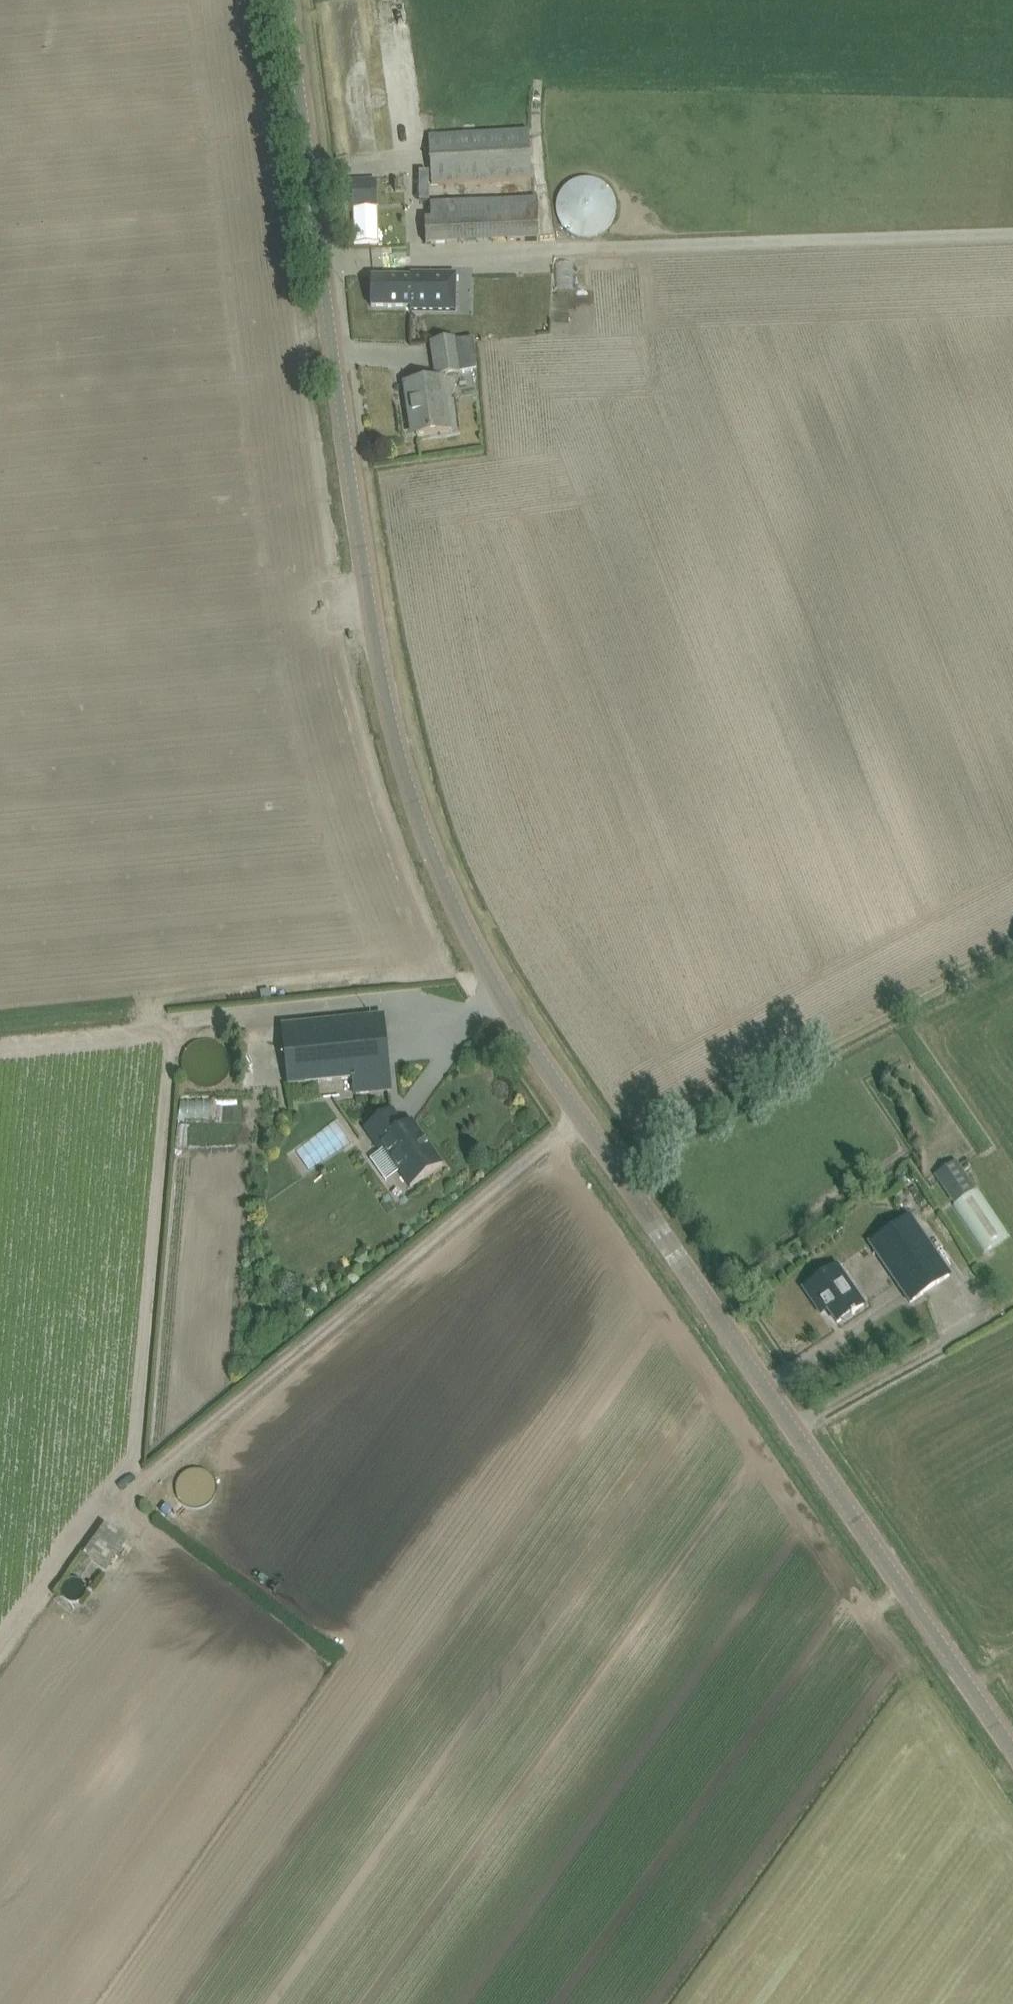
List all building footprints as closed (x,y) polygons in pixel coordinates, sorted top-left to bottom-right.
[(529,130),(449,135),(429,136),(432,184),(532,179),(529,130)] [(559,195),(557,199),(556,204),(556,208),(557,217),(562,226),(568,233),(577,237),(586,239),(595,238),(604,234),(611,228),(615,220),(617,216),(617,212),(618,208),(616,199),(612,190),(606,184),(598,179),(588,177),(579,178),(571,182),(564,188),(561,191),(559,195)] [(538,200),(533,200),(430,203),(431,219),(425,220),(426,245),(539,241),(538,200)] [(456,310),(456,273),(410,273),(410,278),(372,277),(372,307),(410,307),(410,310),(456,310)] [(436,375),(460,371),(456,340),(432,343),(436,375)] [(409,409),(413,408),(417,435),(449,430),(442,379),(405,384),(409,409)] [(353,1078),(354,1081),(355,1094),(391,1091),(383,1015),(282,1025),(288,1085),(353,1078)] [(194,1096),(194,1112),(226,1112),(225,1096),(194,1096)] [(389,1159),(409,1189),(443,1165),(412,1121),(405,1126),(393,1109),(363,1130),(386,1162),(389,1159)] [(955,1173),(960,1183),(976,1175),(971,1165),(955,1173)] [(1010,1237),(977,1188),(954,1205),(986,1254),(1010,1237)] [(666,1192),(655,1195),(661,1213),(671,1210),(666,1192)] [(912,1303),(952,1275),(910,1215),(870,1243),(912,1303)] [(828,1310),(838,1324),(863,1306),(836,1266),(804,1288),(822,1314),(828,1310)] [(987,1270),(978,1277),(990,1294),(999,1288),(987,1270)] [(135,1585),(145,1573),(137,1566),(126,1578),(135,1585)]
